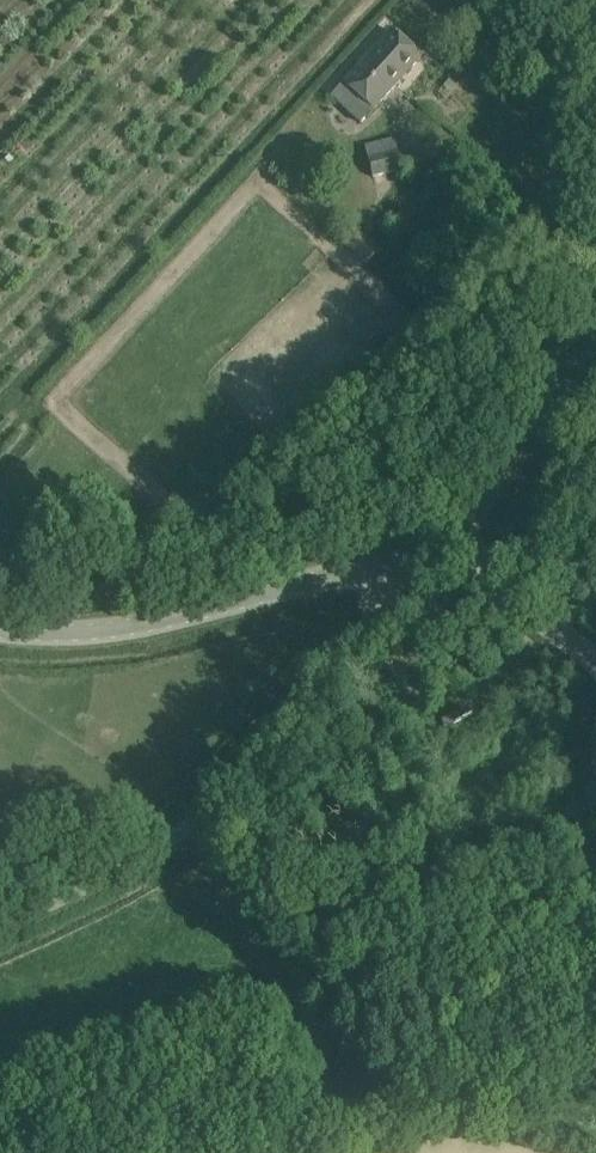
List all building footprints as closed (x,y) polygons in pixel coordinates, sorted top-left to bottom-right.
[(391,30),(375,48),(332,94),(363,121),(372,110),(373,111),(421,58),(391,30)] [(397,150),(368,158),(373,176),(402,168),(397,150)] [(468,707),(441,722),(444,729),(472,714),(468,707)]
